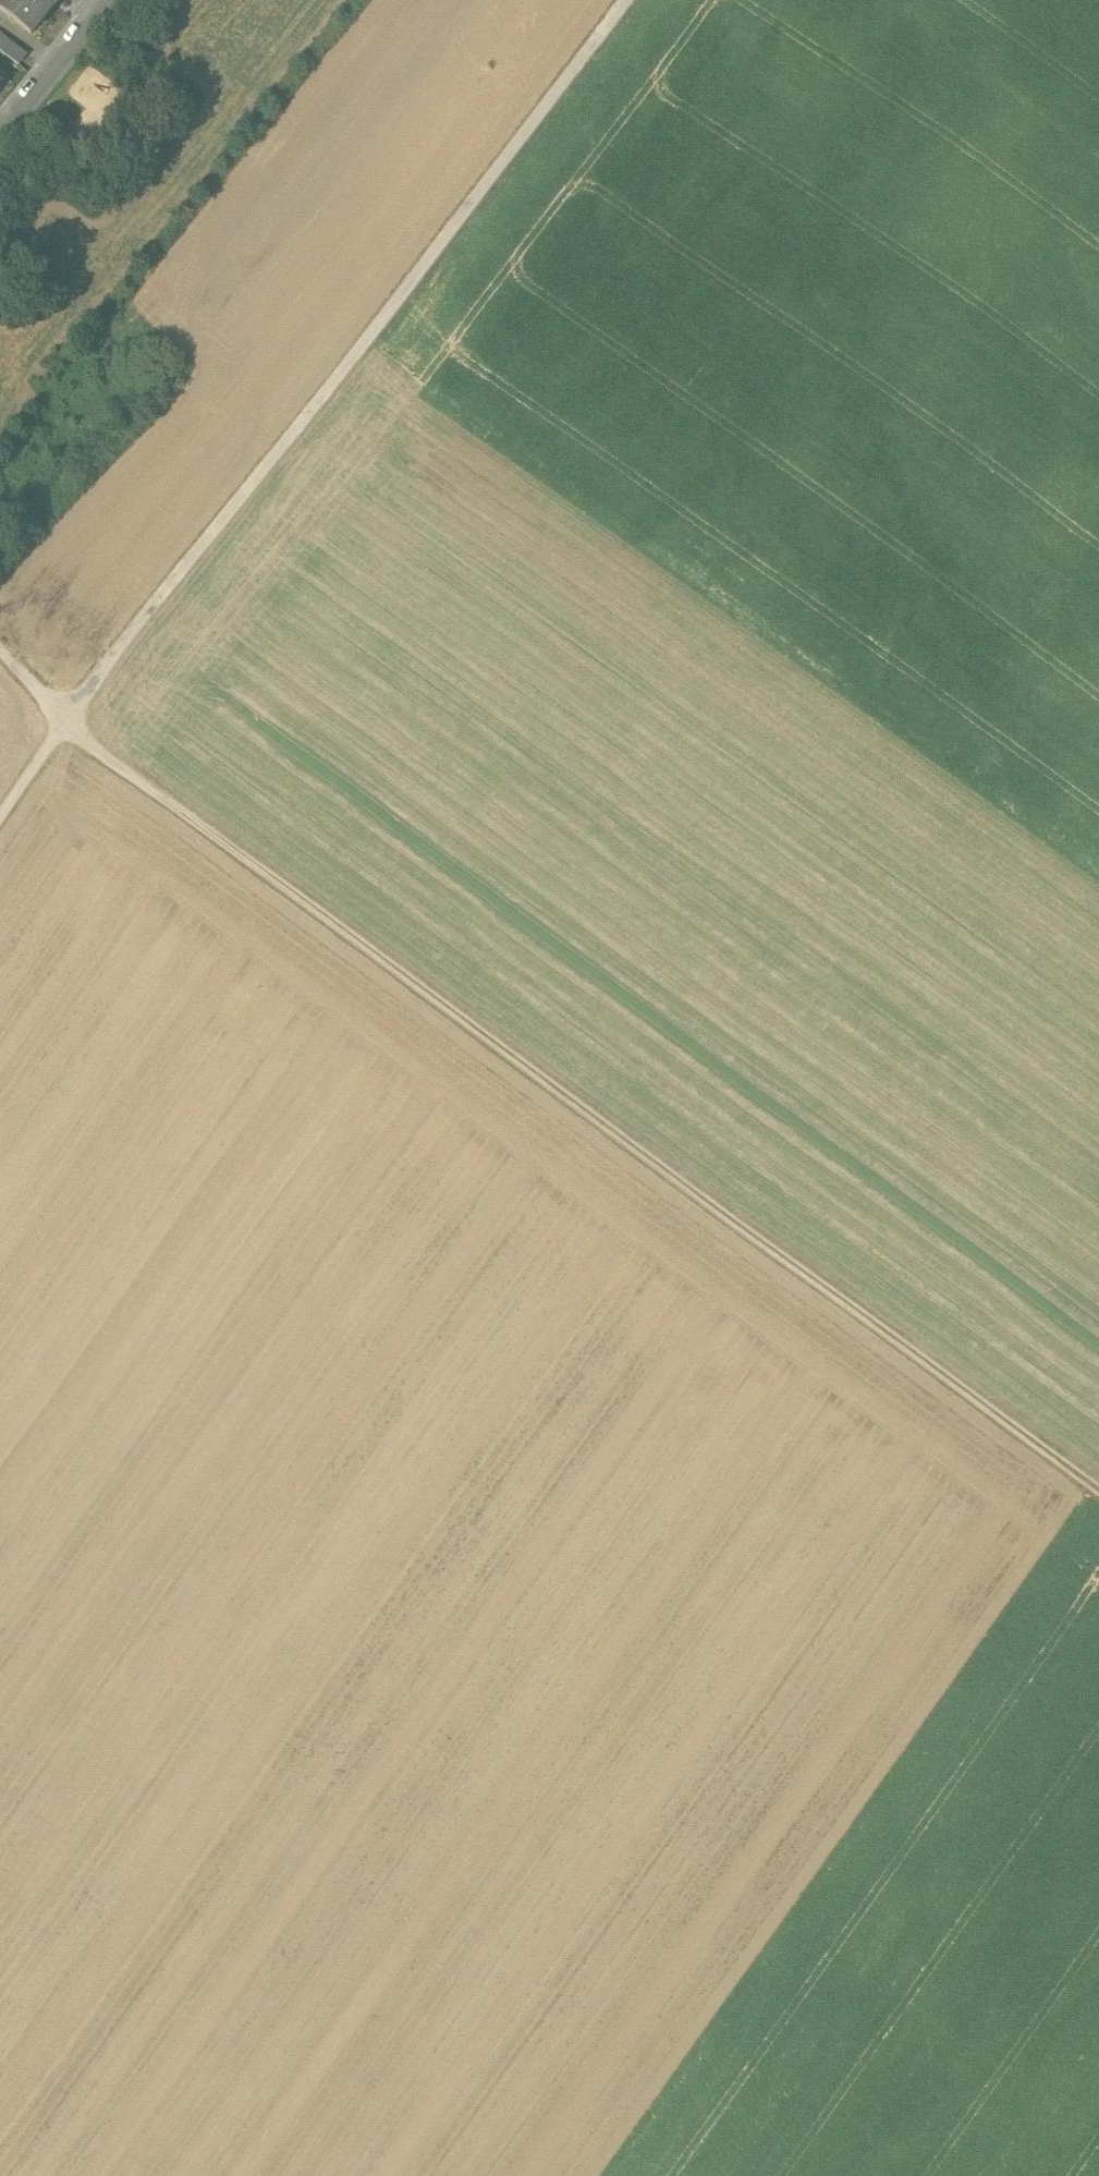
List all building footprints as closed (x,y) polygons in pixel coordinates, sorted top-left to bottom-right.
[(48,0),(8,0),(1,10),(32,34),(55,5),(48,0)] [(18,65),(27,54),(0,33),(0,51),(18,65)] [(90,63),(49,116),(82,142),(123,89),(90,63)]
